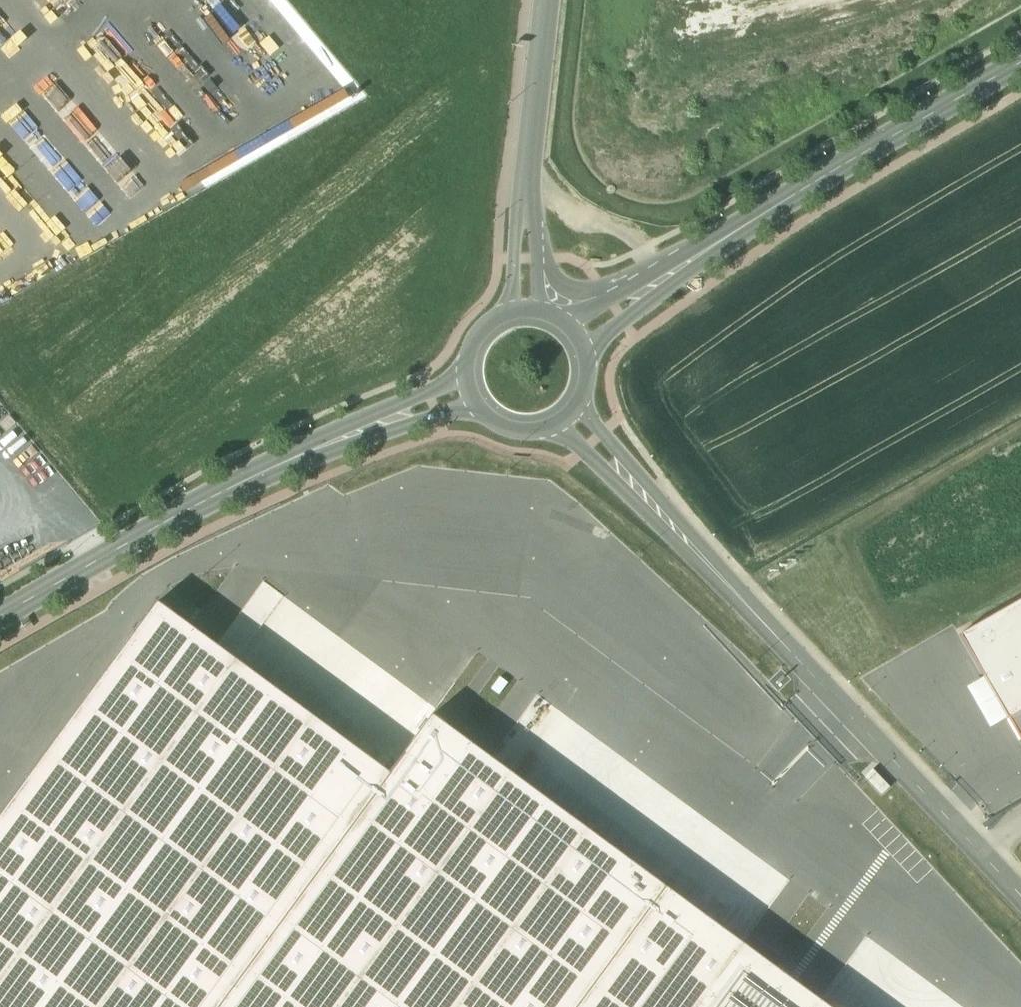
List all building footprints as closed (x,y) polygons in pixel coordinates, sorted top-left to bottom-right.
[(960,637),(1019,740),(1020,739),(1020,602),(960,637)] [(433,718),(391,775),(156,603),(0,814),(0,1006),(827,1006),(433,718)] [(914,898),(892,922),(956,980),(956,979),(977,998),(983,992),(971,981),(977,974),(968,966),(974,958),(953,940),(952,941),(945,935),(950,930),(914,898)]
